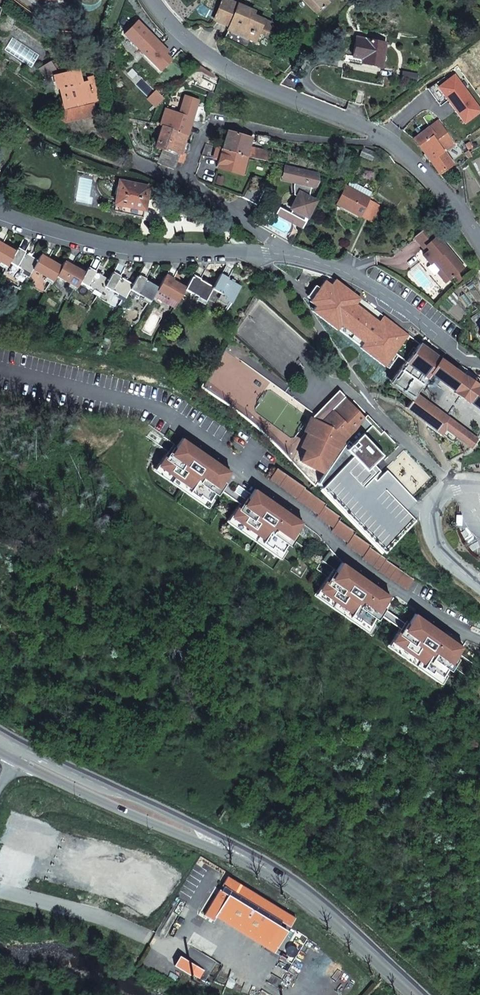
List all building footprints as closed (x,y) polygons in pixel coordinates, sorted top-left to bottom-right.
[(214,20),(230,27),(229,30),(249,39),(253,28),(258,29),(262,20),(251,15),(252,12),(225,0),(222,0),(214,20)] [(307,0),(302,0),(317,15),(319,12),(307,0)] [(319,12),(331,0),(307,0),(319,12)] [(258,29),(267,33),(271,24),(262,20),(258,29)] [(137,21),(124,34),(160,70),(170,59),(159,48),(162,45),(137,21)] [(253,28),(249,39),(254,41),(258,29),(253,28)] [(356,37),(352,57),(361,59),(360,63),(381,67),(386,43),(356,37)] [(50,61),(38,69),(45,80),(57,72),(50,61)] [(60,83),(66,108),(93,102),(92,94),(102,92),(97,75),(88,78),(89,81),(80,83),(77,70),(54,75),(55,84),(60,83)] [(448,80),(438,87),(448,100),(463,122),(479,110),(455,75),(448,80)] [(438,87),(448,80),(445,76),(428,88),(440,105),(448,100),(438,87)] [(358,93),(355,103),(362,105),(364,95),(358,93)] [(185,97),(179,115),(190,118),(192,113),(193,114),(197,101),(185,97)] [(93,102),(66,108),(62,109),(61,103),(51,105),(50,116),(65,123),(96,115),(93,102)] [(159,124),(159,126),(163,127),(186,135),(191,118),(190,118),(179,115),(165,110),(161,121),(157,119),(156,123),(159,124)] [(413,138),(440,174),(453,165),(445,152),(454,145),(438,121),(413,138)] [(339,126),(336,135),(352,141),(355,132),(339,126)] [(192,137),(186,135),(163,127),(156,148),(163,151),(164,151),(165,149),(185,156),(187,152),(192,137)] [(227,131),(221,147),(244,155),(248,144),(250,145),(252,140),(250,139),(251,137),(227,131)] [(219,161),(217,167),(242,174),(248,156),(244,155),(221,147),(206,143),(202,155),(219,161)] [(250,147),(248,156),(258,159),(260,150),(250,147)] [(363,148),(359,155),(371,161),(375,153),(363,148)] [(163,151),(157,163),(174,170),(177,163),(181,164),(185,156),(165,149),(164,151),(163,151)] [(258,159),(266,161),(268,151),(260,150),(258,159)] [(468,150),(464,153),(467,159),(472,156),(468,150)] [(316,172),(286,165),(283,177),(295,180),(294,183),(293,186),(293,191),(294,195),(297,197),(290,210),(292,211),(290,214),(289,217),(296,223),(305,225),(318,201),(309,196),(311,187),(313,187),(317,180),(316,172)] [(267,186),(252,179),(242,198),(257,205),(267,186)] [(119,180),(113,211),(142,217),(149,187),(119,180)] [(368,198),(345,186),(336,204),(359,216),(360,215),(368,200),(368,198)] [(368,200),(360,215),(371,221),(379,206),(368,200)] [(289,217),(290,214),(279,208),(276,215),(303,230),(305,225),(296,223),(289,217)] [(462,267),(427,225),(413,236),(423,248),(425,247),(428,250),(423,255),(430,264),(434,260),(442,270),(438,273),(445,281),(462,267)] [(7,266),(9,263),(15,252),(0,244),(0,262),(7,266)] [(38,259),(32,269),(53,281),(55,277),(61,266),(48,259),(53,249),(46,245),(38,259)] [(15,252),(9,263),(30,274),(32,269),(38,259),(17,248),(15,252)] [(61,266),(55,277),(76,288),(79,282),(85,272),(64,261),(61,266)] [(199,266),(194,275),(199,277),(204,269),(199,266)] [(158,288),(156,290),(177,302),(184,290),(185,288),(178,284),(171,280),(176,272),(176,271),(170,267),(165,277),(164,277),(158,288)] [(85,272),(79,282),(100,294),(104,287),(107,280),(87,269),(85,272)] [(176,272),(171,280),(178,284),(179,282),(176,272)] [(303,272),(298,281),(308,286),(309,283),(308,282),(311,277),(303,272)] [(107,280),(104,287),(124,298),(129,290),(132,284),(111,273),(107,280)] [(240,287),(220,275),(213,287),(212,289),(232,300),(240,287)] [(132,284),(129,290),(150,302),(156,290),(158,288),(137,276),(132,284)] [(184,290),(205,301),(212,289),(213,287),(192,276),(185,288),(184,290)] [(479,409),(479,388),(477,386),(478,384),(466,376),(465,377),(441,360),(417,343),(391,378),(414,395),(430,373),(455,391),(454,393),(466,401),(467,400),(479,409)] [(471,446),(477,438),(446,417),(414,395),(405,407),(441,433),(445,427),(471,446)] [(327,470),(339,453),(343,448),(348,441),(366,417),(357,410),(356,412),(346,404),(339,408),(330,421),(322,417),(314,429),(318,432),(309,445),(317,450),(310,460),(327,470)] [(177,439),(156,468),(204,503),(225,473),(177,439)] [(348,441),(343,448),(348,452),(353,445),(348,441)] [(303,455),(310,460),(317,450),(309,445),(303,455)] [(392,455),(381,468),(392,479),(393,479),(410,494),(424,479),(406,462),(403,465),(392,455)] [(374,576),(402,596),(410,585),(382,565),(383,564),(366,552),(367,550),(351,538),(352,536),(336,524),(338,521),(321,509),(323,507),(301,491),(274,470),(266,481),(293,501),(293,502),(315,518),(314,520),(330,532),(328,535),(344,547),(343,549),(359,561),(358,563),(375,575),(374,576)] [(250,491),(229,521),(276,555),(298,526),(250,491)] [(337,567),(316,596),(363,631),(385,601),(337,567)] [(410,619),(388,648),(436,683),(457,654),(410,619)] [(221,890),(220,889),(204,915),(213,921),(216,917),(266,947),(278,926),(281,922),(290,927),(295,918),(228,877),(222,886),(223,887),(221,890)] [(287,931),(278,926),(266,947),(274,952),(287,931)] [(180,956),(174,965),(189,975),(190,973),(195,965),(180,956)]
